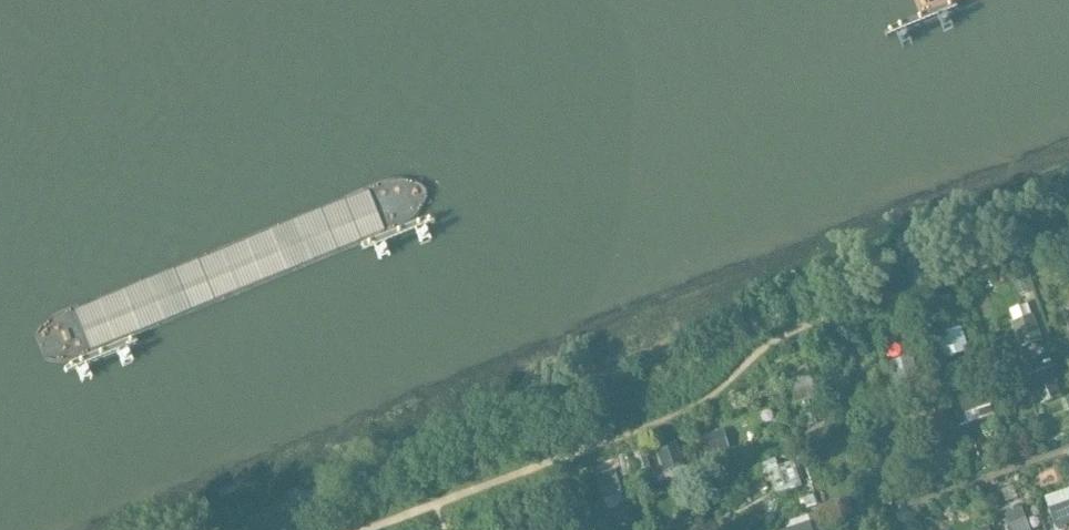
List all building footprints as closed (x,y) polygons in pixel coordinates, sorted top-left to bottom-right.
[(1010,322),(1019,347),(1039,340),(1031,315),(1010,322)] [(966,351),(958,329),(934,337),(942,359),(966,351)] [(909,356),(886,364),(894,389),(917,382),(909,356)] [(1024,376),(1034,405),(1063,395),(1054,366),(1024,376)] [(813,398),(806,377),(785,383),(792,404),(813,398)] [(988,406),(982,386),(955,395),(961,414),(988,406)] [(919,429),(924,444),(945,437),(940,422),(919,429)] [(830,455),(821,429),(803,436),(811,462),(830,455)] [(723,432),(702,438),(706,455),(727,450),(723,432)] [(676,446),(657,452),(662,467),(681,461),(676,446)] [(645,449),(634,453),(640,472),(651,468),(645,449)] [(765,472),(772,494),(796,486),(790,463),(765,472)] [(617,495),(613,479),(611,471),(590,476),(596,500),(617,495)] [(669,472),(653,477),(657,493),(674,488),(669,472)] [(824,503),(831,525),(852,519),(844,496),(824,503)] [(1068,525),(1068,503),(1045,512),(1051,529),(1054,529),(1068,525)] [(1023,520),(1005,526),(1007,529),(1027,529),(1023,520)]
